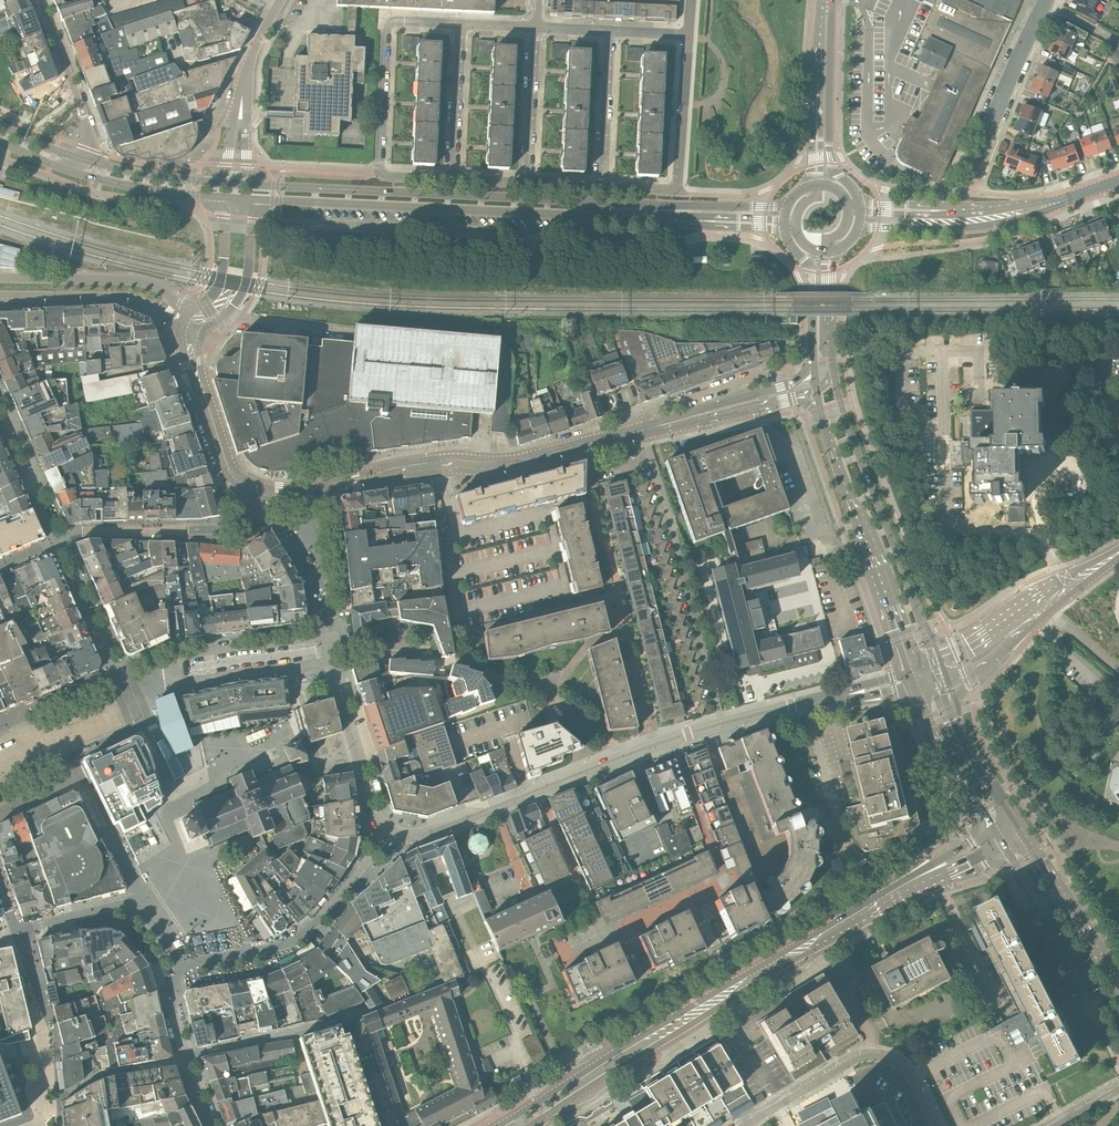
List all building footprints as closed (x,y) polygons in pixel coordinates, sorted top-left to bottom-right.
[(6,10),(0,13),(0,21),(6,18),(12,16),(31,8),(28,0),(2,0),(6,10)] [(93,9),(91,3),(101,0),(53,0),(62,22),(64,21),(81,13),(93,9)] [(81,13),(64,21),(73,46),(113,30),(106,14),(101,7),(106,5),(104,0),(101,0),(91,3),(93,9),(81,13)] [(186,8),(184,0),(168,0),(110,18),(113,30),(123,27),(171,12),(186,8)] [(176,26),(178,32),(186,61),(201,61),(210,59),(210,58),(240,50),(250,32),(235,24),(232,9),(226,10),(224,0),(211,0),(186,8),(171,12),(176,26)] [(348,7),(357,7),(494,14),(495,0),(337,0),(337,6),(348,7)] [(562,16),(572,17),(572,1),(552,0),(551,16),(557,16),(557,17),(562,17),(562,16)] [(967,0),(926,0),(925,0),(934,4),(922,33),(929,36),(953,47),(952,49),(992,67),(1013,21),(967,0)] [(1013,21),(1022,0),(967,0),(1013,21)] [(1076,3),(1079,5),(1075,11),(1096,23),(1100,16),(1093,12),(1099,0),(1078,0),(1076,3)] [(572,1),(572,17),(581,17),(581,18),(586,18),(586,17),(591,18),(592,2),(572,1)] [(592,2),(591,18),(596,18),(596,19),(604,19),(604,18),(613,19),(614,4),(592,2)] [(614,4),(613,19),(622,19),(622,20),(627,21),(627,20),(633,20),(634,5),(614,4)] [(1113,7),(1107,4),(1105,9),(1111,12),(1113,7)] [(655,21),(655,6),(634,5),(633,20),(640,20),(640,21),(645,22),(645,20),(655,21)] [(676,7),(655,6),(655,21),(664,22),(664,23),(669,23),(669,22),(675,22),(676,7)] [(356,28),(357,7),(348,7),(347,37),(307,35),(306,58),(295,57),(292,116),(292,120),(304,120),(303,136),(339,137),(339,122),(351,122),(353,84),(364,85),(365,58),(366,58),(366,48),(357,48),(357,49),(354,49),(355,28),(356,28)] [(31,8),(12,16),(6,18),(12,31),(17,30),(21,41),(40,33),(31,8)] [(176,26),(171,12),(123,27),(130,47),(178,32),(176,26)] [(6,18),(0,21),(0,27),(5,26),(8,33),(12,31),(6,18)] [(1057,40),(1072,48),(1078,36),(1086,40),(1089,34),(1067,23),(1064,30),(1061,28),(1058,35),(1059,36),(1057,40)] [(78,59),(89,55),(90,59),(106,53),(117,49),(117,51),(127,48),(130,47),(123,27),(113,30),(73,46),(78,59)] [(40,33),(21,41),(26,54),(45,46),(40,33)] [(929,36),(918,60),(942,71),(927,106),(967,124),(992,67),(952,49),(953,47),(929,36)] [(411,50),(412,37),(404,37),(403,49),(411,50)] [(412,37),(411,50),(419,50),(420,44),(420,38),(412,37)] [(1072,48),(1057,40),(1055,46),(1053,45),(1050,52),(1067,60),(1072,48)] [(486,53),(487,41),(479,41),(478,53),(486,53)] [(487,41),(486,53),(494,54),(494,48),(495,42),(487,41)] [(440,45),(420,44),(419,50),(418,85),(438,87),(440,45)] [(561,57),(561,45),(553,44),(553,56),(561,57)] [(561,45),(561,57),(568,57),(569,51),(569,45),(561,45)] [(9,67),(13,73),(50,60),(45,46),(26,54),(28,60),(15,65),(9,67)] [(1118,59),(1118,48),(1117,47),(1110,58),(1116,63),(1118,59)] [(122,64),(139,60),(135,48),(128,50),(127,48),(117,51),(117,49),(106,53),(90,59),(89,55),(78,59),(83,72),(92,69),(93,70),(105,66),(106,67),(111,65),(109,61),(119,57),(122,64)] [(515,49),(494,48),(494,54),(492,89),(513,90),(515,49)] [(635,60),(636,49),(628,48),(627,60),(635,60)] [(636,49),(635,60),(643,61),(644,55),(644,49),(636,49)] [(589,52),(569,51),(568,57),(567,92),(587,94),(589,52)] [(130,79),(133,78),(158,70),(154,55),(139,60),(122,64),(119,57),(109,61),(111,65),(106,67),(105,66),(93,70),(92,69),(83,72),(90,93),(130,79)] [(664,56),(644,55),(643,61),(641,96),(662,97),(664,56)] [(186,98),(220,87),(236,59),(183,74),(184,77),(138,93),(135,94),(130,96),(136,115),(186,98)] [(268,59),(268,68),(277,68),(278,60),(268,59)] [(1061,88),(1069,91),(1070,88),(1064,85),(1065,83),(1056,79),(1058,74),(1072,79),(1076,71),(1062,64),(1050,59),(1046,68),(1041,66),(1038,73),(1040,74),(1038,79),(1053,85),(1061,88)] [(13,73),(23,90),(57,78),(50,60),(13,73)] [(138,93),(184,77),(183,74),(175,64),(158,70),(133,78),(138,93)] [(96,107),(130,96),(135,94),(130,79),(90,93),(96,107)] [(1053,85),(1038,79),(1036,83),(1034,83),(1031,90),(1048,98),(1053,85)] [(1113,92),(1118,90),(1116,81),(1110,83),(1113,92)] [(418,85),(416,107),(416,125),(436,126),(438,87),(418,85)] [(220,87),(186,98),(191,113),(209,107),(220,87)] [(492,89),(491,111),(490,128),(511,129),(513,90),(492,89)] [(587,94),(567,92),(565,132),(585,133),(587,94)] [(103,127),(129,118),(129,117),(136,115),(130,96),(96,107),(103,127)] [(639,136),(660,137),(662,97),(641,96),(639,136)] [(194,124),(190,113),(186,98),(136,115),(139,122),(145,140),(194,124)] [(1040,102),(1034,100),(1031,106),(1038,108),(1040,102)] [(1023,113),(1021,118),(1037,125),(1042,113),(1025,105),(1022,112),(1023,113)] [(967,124),(927,106),(920,121),(912,117),(907,128),(903,138),(905,139),(901,148),(900,152),(900,154),(901,157),(901,159),(903,161),(905,163),(907,164),(934,176),(933,177),(933,179),(934,180),(934,181),(936,182),(938,183),(940,182),(942,180),(967,124)] [(130,131),(128,126),(139,122),(136,115),(129,117),(129,118),(103,127),(107,139),(130,131)] [(1118,146),(1118,117),(1110,121),(1118,146)] [(1037,125),(1021,118),(1019,122),(1018,122),(1015,130),(1032,137),(1037,125)] [(119,149),(114,151),(115,152),(115,153),(116,154),(117,155),(118,156),(119,157),(121,157),(122,158),(123,158),(124,158),(127,157),(129,158),(130,158),(132,158),(135,159),(141,161),(144,162),(149,162),(154,161),(163,163),(165,163),(171,163),(173,162),(176,161),(180,160),(185,157),(189,154),(190,152),(192,150),(193,149),(195,145),(196,141),(197,137),(198,135),(198,132),(198,128),(197,124),(202,122),(202,121),(194,124),(145,140),(134,144),(119,149)] [(1050,129),(1055,134),(1062,127),(1058,122),(1050,129)] [(1093,137),(1100,155),(1106,153),(1105,151),(1111,149),(1106,133),(1110,131),(1109,127),(1108,127),(1106,122),(1102,124),(1105,133),(1093,137)] [(436,126),(416,125),(414,165),(434,166),(436,126)] [(511,129),(490,128),(488,169),(509,170),(511,129)] [(130,131),(107,139),(112,151),(114,151),(119,149),(134,144),(130,131)] [(585,133),(565,132),(563,172),(583,173),(585,133)] [(637,175),(658,176),(660,137),(639,136),(637,175)] [(1100,155),(1093,137),(1080,141),(1086,158),(1092,156),(1093,158),(1100,155)] [(1017,173),(1018,171),(1024,157),(1018,154),(1022,144),(1014,141),(1005,166),(1011,168),(1010,170),(1017,173)] [(1061,151),(1068,169),(1075,167),(1074,164),(1079,162),(1074,146),(1061,151)] [(1068,169),(1061,151),(1049,155),(1054,171),(1061,169),(1061,171),(1068,169)] [(1024,157),(1018,171),(1033,177),(1033,176),(1037,178),(1039,171),(1036,169),(1037,166),(1035,165),(1038,159),(1032,157),(1033,154),(1027,152),(1024,157)] [(1037,157),(1038,159),(1040,165),(1047,163),(1043,152),(1038,154),(1037,157)] [(18,200),(20,193),(0,187),(0,195),(18,200)] [(1095,218),(1089,220),(1100,247),(1106,244),(1106,243),(1112,241),(1104,221),(1097,224),(1095,218)] [(1100,247),(1089,220),(1085,222),(1087,228),(1079,231),(1086,250),(1093,248),(1093,249),(1100,247)] [(1086,250),(1079,231),(1073,234),(1070,228),(1065,230),(1074,257),(1081,254),(1080,253),(1086,250)] [(1074,257),(1065,230),(1058,232),(1060,238),(1054,240),(1062,260),(1068,258),(1068,259),(1074,257)] [(1031,241),(1023,244),(1033,269),(1040,267),(1039,266),(1045,263),(1038,244),(1033,246),(1031,241)] [(1033,269),(1023,244),(1017,246),(1019,251),(1008,255),(1011,263),(1015,261),(1020,274),(1033,269)] [(20,250),(4,245),(0,259),(0,267),(15,269),(20,250)] [(1072,269),(1078,266),(1074,257),(1068,259),(1072,269)] [(998,274),(999,263),(981,261),(979,272),(998,274)] [(109,348),(120,348),(119,334),(116,334),(114,305),(99,306),(101,333),(102,333),(102,336),(100,336),(101,345),(102,345),(102,350),(103,360),(110,359),(109,348)] [(114,305),(116,334),(119,334),(120,334),(128,333),(128,327),(153,325),(150,320),(114,305)] [(102,333),(101,333),(99,306),(84,307),(87,351),(102,350),(102,345),(101,345),(100,336),(102,336),(102,333)] [(38,350),(27,351),(34,367),(80,362),(87,361),(87,351),(84,307),(64,308),(65,339),(65,348),(48,349),(38,350)] [(65,348),(65,339),(64,308),(46,309),(48,349),(65,348)] [(35,310),(36,331),(37,339),(38,350),(48,349),(46,309),(35,310)] [(21,326),(21,337),(22,342),(25,340),(27,351),(38,350),(37,339),(36,331),(35,310),(23,311),(24,326),(21,326)] [(1,320),(8,319),(8,327),(11,327),(11,332),(12,335),(14,339),(18,337),(21,337),(21,326),(24,326),(23,311),(0,312),(0,318),(1,320)] [(0,318),(0,328),(3,327),(7,338),(9,337),(12,335),(11,332),(11,327),(8,327),(8,319),(1,320),(0,318)] [(135,341),(158,339),(153,325),(128,327),(128,333),(120,334),(121,347),(121,349),(136,347),(135,341)] [(298,445),(297,468),(355,449),(356,453),(356,454),(470,438),(473,413),(476,414),(492,415),(491,432),(499,432),(508,433),(514,368),(513,364),(513,359),(511,355),(509,350),(507,348),(504,345),(499,342),(499,339),(500,330),(477,330),(476,337),(355,326),(354,343),(322,340),(321,347),(307,346),(298,445)] [(0,328),(0,363),(27,351),(25,340),(22,342),(13,346),(9,337),(7,338),(3,327),(0,328)] [(667,394),(643,331),(615,329),(641,403),(667,394)] [(514,344),(514,330),(503,330),(503,338),(509,344),(514,344)] [(590,333),(589,330),(575,334),(581,350),(595,346),(591,333),(590,333)] [(297,468),(298,445),(307,346),(307,340),(263,337),(263,332),(250,331),(250,335),(242,335),(241,350),(231,358),(229,358),(226,358),(222,359),(219,361),(217,364),(216,368),(216,371),(219,381),(213,380),(213,382),(222,410),(223,412),(237,455),(242,453),(247,460),(253,466),(259,469),(267,472),(275,472),(283,472),(291,470),(297,468)] [(713,377),(701,343),(690,343),(676,342),(675,341),(643,331),(667,394),(713,377)] [(109,348),(110,359),(110,368),(127,366),(131,367),(163,362),(165,357),(158,339),(135,341),(136,347),(121,349),(121,347),(120,348),(109,348)] [(761,342),(729,343),(738,368),(780,354),(776,342),(769,344),(769,342),(761,345),(761,342)] [(728,373),(717,343),(701,343),(713,377),(713,378),(728,373)] [(738,369),(738,368),(729,343),(717,343),(728,373),(738,369)] [(34,367),(27,351),(0,363),(0,372),(4,381),(21,374),(35,370),(36,370),(34,367)] [(605,367),(606,366),(614,389),(628,384),(617,352),(602,357),(605,367)] [(80,377),(81,377),(98,375),(101,374),(100,360),(87,361),(80,362),(80,377)] [(606,366),(605,367),(597,369),(594,362),(587,365),(598,396),(614,390),(614,389),(606,366)] [(98,375),(81,377),(86,402),(133,393),(137,409),(153,405),(160,403),(180,396),(169,368),(148,371),(137,374),(99,382),(98,375)] [(21,374),(4,381),(10,395),(20,391),(41,383),(35,370),(21,374)] [(20,391),(10,395),(16,408),(40,397),(67,392),(66,379),(46,380),(41,383),(20,391)] [(588,422),(583,406),(579,389),(577,382),(571,384),(573,387),(570,388),(574,397),(567,400),(568,402),(560,405),(561,410),(568,429),(588,422)] [(583,406),(588,422),(603,417),(594,390),(585,393),(583,387),(579,389),(583,406)] [(40,397),(16,408),(21,420),(48,409),(68,406),(67,392),(40,397)] [(568,429),(561,410),(553,413),(549,402),(552,401),(549,393),(537,397),(538,399),(543,414),(541,415),(549,436),(568,429)] [(137,409),(141,423),(143,435),(160,432),(191,424),(180,396),(160,403),(153,405),(137,409)] [(970,445),(963,445),(963,458),(963,465),(979,464),(979,489),(973,489),(973,501),(998,500),(998,503),(1004,502),(1004,500),(1018,500),(1018,507),(1009,507),(1009,523),(1025,523),(1025,488),(1018,489),(1018,455),(1046,455),(1046,443),(1039,443),(1038,410),(1045,410),(1045,398),(1023,399),(1023,396),(1018,396),(1018,399),(992,399),(993,410),(970,411),(970,445)] [(536,441),(530,420),(528,398),(519,398),(520,418),(521,423),(513,424),(518,446),(519,447),(536,441)] [(543,414),(538,399),(532,401),(531,402),(531,403),(536,417),(530,420),(536,441),(549,436),(541,415),(543,414)] [(48,409),(21,420),(30,441),(52,431),(52,433),(81,429),(77,404),(68,406),(48,409)] [(143,435),(141,423),(113,426),(117,445),(147,445),(148,445),(195,435),(191,424),(160,432),(143,435)] [(52,431),(30,441),(38,458),(85,439),(111,436),(110,426),(81,429),(52,433),(52,431)] [(686,455),(682,457),(665,463),(668,471),(694,543),(722,534),(722,533),(726,546),(734,544),(730,531),(788,510),(786,503),(762,436),(760,429),(686,455)] [(195,435),(148,445),(150,454),(169,451),(170,456),(190,451),(192,457),(202,454),(195,435)] [(44,472),(92,452),(89,447),(85,439),(38,458),(44,472)] [(10,459),(5,447),(0,450),(0,464),(10,459)] [(169,451),(150,454),(148,454),(150,464),(145,465),(146,473),(142,473),(142,487),(161,488),(174,488),(183,488),(183,486),(181,480),(170,483),(169,478),(206,467),(202,454),(192,457),(190,451),(170,456),(169,451)] [(92,452),(44,472),(54,495),(61,491),(70,490),(101,488),(108,488),(107,469),(94,471),(92,452)] [(16,471),(10,459),(0,464),(0,478),(16,471)] [(583,465),(456,496),(462,521),(472,519),(473,521),(494,516),(494,513),(513,508),(514,511),(535,505),(534,503),(554,498),(554,500),(576,495),(575,493),(583,491),(583,465)] [(196,476),(208,474),(206,467),(169,478),(170,483),(181,480),(183,486),(190,484),(190,486),(198,484),(196,476)] [(20,482),(16,471),(0,478),(0,491),(20,482)] [(183,488),(213,488),(208,474),(196,476),(198,484),(190,486),(190,484),(183,486),(183,488)] [(608,500),(628,495),(624,477),(613,480),(614,485),(605,488),(608,500)] [(638,493),(644,495),(645,495),(646,492),(649,482),(642,479),(638,493)] [(27,496),(20,482),(0,491),(0,508),(27,496)] [(418,486),(421,507),(422,518),(430,517),(429,506),(434,506),(432,484),(418,486)] [(404,488),(407,509),(409,519),(416,518),(415,508),(421,507),(418,486),(404,488)] [(101,492),(101,500),(101,521),(127,520),(126,487),(118,488),(118,492),(101,492)] [(126,487),(127,520),(143,520),(142,487),(126,487)] [(142,487),(143,520),(159,519),(161,488),(142,487)] [(101,500),(101,492),(101,488),(70,490),(61,491),(54,495),(61,509),(79,501),(101,500)] [(161,488),(159,519),(175,519),(175,500),(174,488),(161,488)] [(174,488),(175,500),(177,500),(177,520),(201,520),(201,519),(221,516),(213,488),(183,488),(174,488)] [(394,515),(394,518),(402,516),(401,509),(407,509),(404,488),(390,490),(394,515)] [(362,494),(364,507),(380,504),(381,507),(384,507),(385,514),(386,518),(387,518),(387,519),(394,518),(394,515),(390,490),(362,494)] [(641,505),(647,507),(648,507),(649,504),(652,494),(646,492),(645,495),(644,495),(641,505)] [(381,513),(381,507),(380,504),(364,507),(362,494),(342,497),(338,503),(340,513),(360,511),(363,510),(365,510),(381,513)] [(631,507),(628,495),(608,500),(611,512),(631,507)] [(33,510),(27,496),(0,508),(0,517),(10,513),(12,519),(33,510)] [(101,521),(101,500),(79,501),(61,509),(65,519),(70,522),(101,521)] [(582,504),(557,510),(559,520),(557,521),(562,542),(565,542),(570,561),(567,561),(573,583),(575,582),(578,592),(602,587),(582,504)] [(655,506),(649,504),(648,507),(647,507),(644,517),(651,519),(655,506)] [(631,507),(611,512),(614,524),(634,519),(631,507)] [(12,519),(10,513),(0,517),(0,558),(46,538),(33,510),(12,519)] [(386,518),(385,514),(381,513),(365,510),(363,510),(360,511),(340,513),(344,534),(349,534),(349,533),(360,532),(360,533),(368,532),(368,531),(387,529),(404,529),(404,526),(405,526),(404,516),(402,516),(394,518),(387,519),(387,518),(386,518)] [(650,528),(656,531),(657,531),(658,528),(661,517),(654,515),(650,528)] [(634,519),(614,524),(617,537),(637,532),(634,519)] [(349,534),(344,534),(343,534),(344,541),(343,542),(344,553),(345,553),(347,569),(346,570),(347,581),(348,581),(349,591),(406,581),(409,592),(441,586),(442,586),(441,575),(442,575),(437,531),(436,531),(435,522),(405,526),(404,526),(404,529),(387,529),(368,531),(368,532),(360,533),(360,532),(349,533),(349,534)] [(653,541),(659,543),(660,543),(661,539),(664,530),(658,528),(657,531),(656,531),(653,541)] [(197,544),(202,564),(227,565),(238,566),(240,569),(244,567),(242,564),(247,562),(247,563),(279,545),(270,532),(254,542),(243,549),(197,544)] [(637,532),(617,537),(620,549),(640,544),(637,532)] [(656,553),(663,555),(664,552),(667,542),(661,539),(660,543),(659,543),(656,553)] [(728,567),(711,572),(712,579),(714,579),(737,671),(742,670),(742,668),(747,667),(749,674),(759,671),(760,671),(786,664),(787,670),(819,662),(816,650),(824,648),(819,628),(807,631),(793,634),(780,637),(780,638),(755,645),(741,590),(798,576),(793,556),(767,562),(766,556),(761,540),(750,542),(734,546),(734,544),(726,546),(729,556),(724,558),(728,567)] [(90,559),(110,550),(131,541),(90,541),(76,545),(84,562),(90,559)] [(139,556),(141,555),(135,541),(131,541),(110,550),(90,559),(84,562),(90,577),(139,556)] [(135,541),(141,555),(150,551),(149,541),(135,541)] [(164,564),(163,542),(149,541),(150,551),(153,565),(164,564)] [(174,542),(163,542),(164,564),(165,568),(177,567),(174,542)] [(185,543),(174,542),(177,567),(178,576),(180,576),(182,592),(194,590),(193,584),(192,579),(185,543)] [(185,543),(187,550),(192,579),(193,584),(206,582),(202,564),(197,544),(185,543)] [(640,544),(620,549),(623,561),(643,556),(640,544)] [(257,574),(270,570),(288,560),(279,545),(247,563),(247,562),(242,564),(244,567),(240,569),(238,566),(227,565),(202,564),(206,582),(247,576),(257,574)] [(150,551),(141,555),(139,556),(90,577),(97,591),(153,565),(150,551)] [(659,565),(666,567),(667,564),(670,554),(664,552),(663,555),(659,565)] [(13,604),(17,614),(22,612),(32,607),(26,592),(42,585),(62,577),(54,558),(49,556),(1,576),(13,604)] [(643,556),(623,561),(626,573),(646,568),(643,556)] [(273,579),(295,572),(288,560),(270,570),(257,574),(259,582),(273,579)] [(164,564),(153,565),(97,591),(104,607),(128,596),(165,580),(165,578),(165,568),(164,564)] [(662,577),(669,579),(670,576),(673,566),(667,564),(666,567),(662,577)] [(165,578),(165,580),(167,616),(169,640),(187,638),(184,613),(182,592),(180,576),(178,576),(177,567),(165,568),(165,578)] [(646,568),(626,573),(629,586),(649,580),(646,568)] [(295,572),(273,579),(259,582),(261,589),(275,587),(275,589),(302,585),(302,584),(295,572)] [(3,616),(9,613),(10,616),(12,621),(14,620),(12,617),(17,614),(13,604),(1,576),(0,577),(0,608),(3,616)] [(665,590),(672,592),(673,589),(676,579),(670,576),(669,579),(665,590)] [(26,592),(32,607),(46,601),(46,602),(69,592),(62,577),(42,585),(26,592)] [(165,580),(128,596),(150,648),(169,640),(167,616),(165,580)] [(649,580),(629,586),(632,598),(653,593),(649,580)] [(406,581),(349,591),(351,610),(410,600),(409,592),(406,581)] [(210,597),(208,586),(207,586),(206,582),(193,584),(194,590),(202,636),(217,634),(210,597)] [(307,623),(302,585),(275,589),(275,587),(261,589),(244,593),(249,630),(307,623)] [(441,586),(409,592),(410,600),(351,610),(352,618),(355,640),(368,642),(366,620),(399,616),(400,617),(400,620),(433,626),(444,657),(446,657),(446,658),(449,658),(449,656),(455,655),(449,625),(441,586)] [(668,602),(675,604),(676,601),(679,591),(673,589),(672,592),(668,602)] [(194,590),(182,592),(184,613),(187,638),(202,636),(194,590)] [(69,592),(46,602),(48,606),(39,610),(40,612),(33,615),(34,616),(26,619),(29,628),(76,607),(69,592)] [(244,593),(210,597),(217,634),(249,630),(244,593)] [(653,593),(632,598),(635,610),(656,605),(653,593)] [(128,596),(104,607),(124,652),(126,651),(133,654),(133,656),(150,648),(128,596)] [(671,614),(678,616),(679,613),(682,603),(676,601),(675,604),(671,614)] [(602,604),(484,633),(484,634),(487,661),(515,658),(538,651),(551,649),(562,645),(585,641),(613,630),(611,622),(606,623),(602,604)] [(656,605),(635,610),(638,622),(659,617),(656,605)] [(28,646),(31,645),(41,641),(83,623),(76,607),(29,628),(26,619),(25,620),(22,612),(17,614),(12,617),(14,620),(28,646)] [(674,626),(681,628),(681,629),(682,625),(685,615),(679,613),(678,616),(674,626)] [(659,617),(638,622),(641,635),(662,629),(659,617)] [(28,646),(14,620),(12,621),(7,623),(0,626),(0,668),(16,706),(41,695),(21,649),(28,646)] [(65,649),(74,645),(89,638),(83,623),(41,641),(44,649),(62,642),(65,649)] [(677,639),(684,641),(685,638),(689,628),(682,625),(681,629),(681,628),(677,639)] [(662,629),(641,635),(644,647),(665,642),(662,629)] [(877,647),(865,650),(862,636),(839,642),(849,679),(879,671),(882,667),(877,647)] [(80,652),(90,673),(97,670),(100,663),(89,638),(74,645),(77,653),(80,652)] [(680,651),(687,653),(688,650),(692,640),(685,638),(684,641),(680,651)] [(615,640),(588,650),(608,732),(629,730),(631,736),(632,736),(638,734),(638,735),(639,735),(633,712),(635,711),(633,703),(633,702),(631,703),(622,666),(624,665),(622,660),(620,661),(615,640)] [(31,645),(50,691),(60,687),(47,656),(44,649),(41,641),(31,645)] [(665,642),(644,647),(647,659),(668,654),(665,642)] [(31,645),(28,646),(21,649),(41,695),(50,691),(31,645)] [(74,645),(65,649),(78,679),(90,673),(80,652),(77,653),(74,645)] [(47,656),(60,687),(78,679),(65,649),(47,656)] [(683,663),(690,665),(691,662),(695,652),(688,650),(687,653),(683,663)] [(668,654),(647,659),(650,671),(671,666),(668,654)] [(405,660),(405,659),(389,660),(389,664),(388,672),(404,674),(432,677),(432,676),(433,674),(434,662),(419,662),(420,660),(405,661),(405,660)] [(686,675),(693,678),(694,674),(698,664),(691,662),(690,665),(686,675)] [(357,686),(381,679),(381,678),(377,665),(372,664),(353,670),(357,686)] [(477,698),(480,706),(494,702),(488,689),(490,688),(480,677),(480,676),(481,675),(467,670),(468,669),(462,668),(452,666),(450,675),(449,678),(463,682),(466,695),(476,692),(477,698)] [(671,666),(650,671),(653,684),(674,678),(671,666)] [(0,668),(0,713),(16,706),(0,668)] [(690,688),(696,690),(697,687),(701,677),(694,674),(693,678),(690,688)] [(381,679),(383,684),(397,680),(396,676),(388,675),(381,678),(381,679)] [(224,686),(180,698),(188,726),(234,713),(238,712),(242,712),(289,706),(286,678),(239,683),(224,686)] [(409,690),(428,690),(428,679),(406,678),(397,680),(383,684),(381,679),(357,686),(364,707),(373,704),(373,705),(383,702),(381,696),(408,687),(409,690)] [(674,678),(653,684),(657,696),(677,691),(674,678)] [(442,692),(441,687),(438,688),(436,681),(436,680),(429,680),(428,690),(431,690),(439,713),(445,711),(443,705),(443,704),(443,705),(442,701),(439,693),(442,692)] [(457,684),(453,685),(451,686),(454,698),(461,696),(457,684)] [(364,707),(376,752),(386,785),(398,781),(398,782),(413,777),(441,768),(442,770),(456,766),(443,726),(439,713),(431,690),(428,690),(409,690),(408,687),(381,696),(383,702),(373,705),(364,707)] [(693,700),(699,702),(700,699),(704,689),(697,687),(696,690),(693,700)] [(680,703),(677,691),(657,696),(660,708),(680,703)] [(187,726),(173,695),(155,702),(157,710),(153,711),(161,725),(167,737),(176,752),(188,751),(196,745),(187,726)] [(472,696),(446,704),(443,705),(445,711),(448,719),(461,713),(461,715),(476,708),(475,707),(473,699),(472,696)] [(310,743),(312,743),(342,732),(333,699),(301,708),(309,738),(310,743)] [(707,701),(700,699),(699,702),(696,712),(702,714),(707,701)] [(680,703),(660,708),(663,721),(673,719),(674,724),(685,722),(680,703)] [(1106,737),(1118,720),(1118,704),(1099,730),(1104,734),(1104,735),(1106,737)] [(878,722),(864,725),(855,728),(863,761),(851,764),(861,804),(846,808),(853,834),(865,852),(887,847),(886,843),(896,841),(895,836),(905,834),(904,830),(920,826),(907,777),(912,776),(906,750),(901,751),(895,727),(881,730),(878,722)] [(798,727),(791,729),(793,737),(800,733),(798,727)] [(528,732),(516,736),(528,780),(540,776),(539,771),(550,766),(549,761),(571,753),(572,752),(572,751),(573,751),(572,750),(572,749),(556,736),(555,735),(555,736),(554,736),(553,737),(553,738),(553,739),(551,739),(541,735),(540,730),(528,733),(528,732)] [(738,834),(745,853),(768,914),(777,912),(786,906),(803,890),(813,864),(814,835),(810,822),(813,821),(809,811),(797,815),(765,731),(718,748),(726,770),(715,774),(716,779),(724,797),(731,816),(738,834)] [(154,809),(161,804),(160,801),(163,799),(159,783),(157,774),(146,748),(142,739),(140,735),(83,763),(85,767),(86,769),(114,826),(115,825),(122,838),(125,836),(126,836),(148,826),(144,814),(154,809)] [(301,741),(283,747),(289,763),(300,759),(301,763),(308,761),(303,747),(301,741)] [(492,765),(493,768),(503,793),(517,788),(512,774),(510,769),(504,749),(488,754),(490,761),(496,759),(497,763),(492,765)] [(697,764),(709,760),(705,749),(684,757),(688,768),(697,764)] [(1091,759),(1095,753),(1089,749),(1085,755),(1091,759)] [(194,757),(194,759),(184,761),(186,772),(204,768),(202,756),(194,757)] [(1092,769),(1095,767),(1086,758),(1084,761),(1092,769)] [(709,760),(697,764),(700,772),(691,776),(695,787),(704,783),(716,779),(715,774),(709,760)] [(674,761),(645,772),(660,813),(667,810),(661,794),(671,790),(680,813),(692,808),(674,761)] [(503,793),(493,768),(488,769),(487,765),(480,767),(481,769),(485,781),(491,798),(503,793)] [(235,778),(229,781),(233,789),(193,805),(197,814),(179,822),(188,843),(201,838),(202,841),(204,842),(206,841),(208,846),(247,831),(249,837),(251,836),(252,839),(272,831),(274,834),(271,835),(277,850),(296,842),(296,843),(305,840),(304,839),(305,839),(307,835),(307,834),(308,834),(304,825),(304,826),(303,824),(310,821),(308,816),(310,816),(303,798),(305,797),(304,795),(305,794),(306,793),(308,792),(308,790),(308,789),(309,788),(309,786),(309,785),(308,783),(308,782),(307,781),(306,780),(305,778),(303,777),(302,776),(301,776),(300,776),(298,776),(297,776),(296,776),(296,774),(294,775),(290,766),(254,781),(251,772),(245,774),(244,771),(242,772),(242,773),(236,775),(236,774),(234,775),(235,778)] [(1113,769),(1109,787),(1118,801),(1118,766),(1113,769)] [(485,781),(481,769),(469,774),(481,802),(491,798),(485,781)] [(609,821),(618,842),(655,825),(645,804),(643,805),(637,794),(640,793),(630,772),(594,789),(604,810),(606,809),(611,820),(609,821)] [(324,802),(326,804),(331,804),(331,805),(356,801),(355,790),(353,773),(322,778),(325,795),(324,796),(325,796),(323,798),(324,802)] [(398,782),(398,781),(386,785),(393,811),(427,818),(456,806),(451,793),(448,784),(431,790),(415,787),(413,777),(398,782)] [(716,779),(704,783),(707,791),(698,794),(703,805),(712,802),(724,797),(716,779)] [(551,806),(553,810),(555,813),(554,813),(555,814),(578,803),(577,801),(574,793),(573,791),(574,790),(573,791),(573,790),(567,792),(562,794),(548,800),(551,806)] [(72,791),(22,815),(23,819),(38,861),(51,896),(54,908),(114,893),(126,890),(78,793),(72,791)] [(724,797),(712,802),(715,810),(706,813),(710,824),(719,820),(731,816),(724,797)] [(331,804),(326,804),(311,806),(312,828),(313,833),(331,837),(338,839),(359,838),(356,801),(331,805),(331,804)] [(582,812),(579,804),(578,803),(555,814),(556,817),(558,821),(560,824),(558,825),(583,814),(582,812)] [(522,841),(547,829),(535,805),(510,814),(518,834),(519,834),(522,841)] [(588,823),(584,815),(583,814),(558,825),(559,826),(560,825),(561,828),(563,832),(565,835),(564,835),(565,835),(588,824),(587,823),(588,823)] [(23,819),(22,815),(8,821),(22,860),(24,866),(38,861),(23,819)] [(731,816),(719,820),(722,828),(713,832),(717,842),(726,839),(738,834),(731,816)] [(8,821),(0,825),(0,854),(4,865),(22,860),(8,821)] [(655,828),(668,857),(669,859),(691,847),(684,830),(676,834),(672,824),(668,826),(666,823),(655,828)] [(592,834),(589,826),(588,824),(565,835),(565,836),(566,839),(568,843),(570,846),(568,846),(568,847),(593,835),(592,834)] [(452,836),(460,860),(464,858),(461,850),(468,847),(470,851),(478,855),(485,852),(488,845),(486,837),(478,834),(474,836),(472,830),(474,829),(473,828),(452,836)] [(525,840),(526,842),(529,850),(530,851),(554,840),(553,840),(552,837),(550,833),(549,830),(550,829),(549,829),(548,829),(547,829),(525,840)] [(331,837),(313,833),(313,839),(355,857),(358,844),(359,838),(338,839),(331,837)] [(738,834),(726,839),(729,847),(720,850),(724,861),(733,857),(745,853),(738,834)] [(598,845),(594,837),(593,835),(568,847),(569,847),(570,847),(571,849),(573,854),(575,857),(574,857),(575,857),(598,846),(598,845)] [(455,896),(456,899),(473,893),(470,886),(460,860),(452,836),(449,837),(449,836),(447,836),(448,838),(443,840),(442,838),(441,839),(441,840),(434,843),(434,841),(432,842),(433,843),(427,845),(426,844),(425,844),(425,846),(419,848),(419,846),(417,847),(418,848),(416,849),(400,858),(402,863),(415,897),(423,894),(437,927),(449,922),(442,905),(443,904),(442,901),(455,896)] [(302,852),(305,853),(346,870),(355,857),(313,839),(309,837),(302,852)] [(531,853),(534,861),(535,862),(559,851),(558,851),(557,848),(555,844),(554,841),(554,840),(530,851),(531,853)] [(522,852),(518,843),(513,845),(517,854),(522,852)] [(603,855),(599,848),(598,846),(575,857),(576,861),(578,865),(580,867),(578,868),(578,869),(603,857),(603,855)] [(280,885),(288,878),(291,875),(277,860),(266,848),(235,876),(252,907),(258,904),(272,893),(280,885)] [(291,875),(293,874),(298,860),(289,850),(277,860),(291,875)] [(536,864),(540,872),(540,873),(564,862),(562,859),(560,854),(560,855),(559,852),(559,851),(535,862),(536,864)] [(302,858),(306,861),(323,872),(338,882),(346,870),(305,853),(302,858)] [(695,859),(704,878),(708,876),(709,878),(716,875),(706,853),(695,859)] [(745,853),(733,857),(746,892),(739,895),(736,890),(735,890),(735,891),(726,895),(725,895),(724,895),(725,897),(714,902),(729,935),(730,934),(763,919),(762,918),(768,914),(745,853)] [(293,874),(325,894),(325,895),(329,894),(338,882),(323,872),(306,861),(302,858),(300,857),(298,860),(293,874)] [(524,868),(528,866),(524,857),(520,859),(524,868)] [(608,866),(604,859),(603,857),(578,869),(579,869),(580,868),(581,871),(583,875),(585,878),(585,879),(608,868),(608,866)] [(434,946),(428,931),(415,897),(402,863),(400,858),(394,864),(379,878),(369,888),(367,889),(352,904),(351,904),(375,952),(374,952),(381,964),(386,965),(387,964),(388,965),(404,958),(427,950),(427,949),(431,947),(434,946)] [(684,864),(694,885),(700,882),(699,880),(704,878),(695,859),(684,864)] [(24,866),(22,860),(4,865),(11,886),(29,880),(24,866)] [(51,896),(38,861),(24,866),(29,880),(39,912),(54,908),(51,896)] [(564,862),(540,873),(541,875),(546,885),(569,874),(567,870),(565,866),(564,862)] [(673,869),(682,888),(686,886),(687,888),(694,885),(684,864),(673,869)] [(532,874),(528,866),(524,868),(528,876),(532,874)] [(614,879),(613,877),(609,869),(608,868),(585,879),(586,882),(588,886),(590,889),(588,890),(589,891),(614,879)] [(662,874),(672,895),(678,892),(677,890),(682,888),(673,869),(662,874)] [(308,898),(315,906),(325,894),(293,874),(291,875),(288,878),(297,888),(308,898)] [(651,879),(660,898),(664,896),(665,898),(672,895),(662,874),(651,879)] [(280,885),(305,916),(307,914),(315,906),(308,898),(297,888),(288,878),(280,885)] [(534,890),(538,888),(534,879),(530,881),(534,890)] [(640,884),(650,905),(657,902),(656,900),(660,898),(651,879),(640,884)] [(39,912),(29,880),(11,886),(22,917),(29,915),(39,912)] [(498,952),(499,952),(532,937),(563,923),(561,920),(564,919),(558,906),(555,907),(548,892),(499,915),(494,918),(482,889),(480,888),(477,882),(470,886),(473,893),(486,924),(494,941),(498,952)] [(630,889),(638,908),(643,906),(644,908),(650,905),(640,884),(630,889)] [(280,885),(272,893),(296,924),(305,916),(280,885)] [(619,894),(628,915),(635,912),(634,910),(638,908),(630,889),(619,894)] [(265,912),(259,916),(274,939),(296,924),(272,893),(258,904),(261,910),(263,911),(264,911),(265,912)] [(619,894),(608,899),(617,918),(621,916),(622,918),(628,915),(619,894)] [(617,918),(608,899),(596,904),(606,925),(613,922),(612,920),(617,918)] [(1057,1072),(1065,1068),(1081,1060),(1000,900),(976,911),(994,945),(986,949),(1000,976),(1001,976),(1020,1015),(1001,1025),(1006,1037),(1012,1048),(1036,1036),(1030,1023),(1032,1022),(1039,1035),(1057,1072)] [(375,952),(351,904),(333,927),(348,943),(358,960),(374,952),(375,952)] [(654,930),(638,937),(648,958),(653,956),(658,967),(703,946),(688,914),(666,924),(665,922),(664,923),(665,923),(655,928),(655,927),(653,928),(654,930)] [(428,931),(434,946),(431,947),(445,983),(446,982),(447,984),(456,981),(471,975),(470,973),(459,948),(447,923),(437,927),(428,931)] [(358,960),(348,943),(333,927),(317,948),(316,949),(349,978),(355,987),(365,1003),(369,1009),(383,1003),(372,986),(380,981),(387,985),(384,987),(390,1000),(408,992),(399,974),(372,967),(365,971),(364,970),(358,960)] [(87,976),(86,976),(83,968),(97,962),(124,938),(119,933),(116,931),(114,930),(111,930),(106,929),(103,928),(99,929),(95,929),(79,932),(81,956),(79,957),(81,961),(74,964),(82,982),(83,985),(90,983),(87,976)] [(81,956),(79,932),(64,935),(66,948),(65,949),(70,971),(63,972),(65,985),(82,982),(74,964),(81,961),(79,957),(81,956)] [(66,948),(64,935),(50,937),(51,943),(53,950),(51,951),(52,953),(51,953),(54,966),(54,981),(56,987),(65,985),(63,972),(70,971),(65,949),(66,948)] [(51,943),(50,937),(40,940),(38,944),(47,983),(54,981),(54,966),(51,953),(52,953),(51,951),(53,950),(51,943)] [(891,959),(874,968),(894,1008),(950,978),(938,954),(944,951),(945,950),(946,950),(946,948),(946,947),(946,946),(945,945),(945,944),(944,943),(942,943),(940,944),(935,947),(933,944),(934,943),(931,937),(890,958),(891,959)] [(86,976),(87,976),(112,964),(119,960),(123,967),(128,963),(132,960),(140,955),(131,945),(124,938),(97,962),(83,968),(86,976)] [(584,962),(562,972),(574,998),(585,994),(587,999),(632,979),(617,947),(596,957),(595,955),(594,955),(594,956),(584,960),(583,960),(584,962)] [(2,1012),(8,1037),(31,1028),(14,957),(11,948),(0,950),(0,1005),(2,1012)] [(316,1003),(326,1018),(365,1003),(355,987),(349,978),(316,949),(307,956),(300,961),(298,962),(309,981),(316,1003)] [(100,990),(148,966),(147,964),(145,961),(140,955),(132,960),(128,963),(123,967),(119,960),(112,964),(87,976),(90,983),(95,996),(102,994),(100,990)] [(285,980),(302,1023),(326,1018),(316,1003),(309,981),(298,962),(289,967),(281,970),(285,980)] [(102,994),(108,1009),(120,1004),(158,995),(157,993),(157,991),(155,983),(153,976),(150,970),(148,966),(100,990),(102,994)] [(302,1023),(285,980),(281,970),(261,978),(269,1012),(272,1011),(277,1030),(302,1023)] [(799,1018),(790,1023),(782,1009),(760,1023),(768,1037),(795,1081),(834,1058),(861,1042),(863,1042),(863,1039),(861,1035),(859,1034),(823,974),(786,996),(799,1018)] [(252,1001),(258,1033),(277,1030),(272,1011),(269,1012),(261,978),(246,981),(252,1002),(252,1001)] [(56,987),(54,981),(47,983),(53,1008),(60,1006),(56,987)] [(258,1033),(252,1001),(252,1002),(246,981),(227,985),(236,1025),(238,1037),(258,1033)] [(420,1123),(422,1125),(455,1125),(458,1124),(499,1103),(491,1089),(483,1093),(452,998),(460,996),(456,981),(447,984),(418,995),(392,1006),(362,1017),(351,1038),(354,1045),(353,1045),(381,1125),(415,1125),(420,1123)] [(195,989),(205,1033),(236,1025),(227,985),(195,989)] [(208,1044),(205,1033),(195,989),(187,991),(184,995),(198,1047),(208,1044)] [(102,1011),(108,1009),(102,994),(95,996),(60,1006),(53,1008),(57,1024),(102,1011)] [(158,995),(120,1004),(121,1007),(118,1008),(124,1028),(112,1032),(109,1033),(104,1034),(106,1040),(130,1033),(137,1030),(134,1020),(162,1013),(158,995)] [(102,1011),(57,1024),(63,1046),(60,1047),(61,1048),(95,1037),(104,1034),(109,1033),(104,1017),(102,1011)] [(137,1030),(130,1033),(131,1038),(152,1031),(165,1028),(162,1013),(134,1020),(137,1030)] [(993,1029),(1001,1025),(995,1013),(987,1018),(993,1029)] [(314,1083),(316,1090),(320,1100),(328,1124),(329,1125),(381,1125),(353,1045),(354,1045),(351,1038),(362,1017),(350,1023),(339,1027),(322,1033),(301,1039),(311,1072),(314,1083)] [(205,1033),(208,1044),(238,1037),(236,1025),(205,1033)] [(141,1044),(143,1044),(142,1040),(153,1038),(153,1040),(167,1038),(165,1028),(152,1031),(131,1038),(130,1038),(131,1046),(141,1044)] [(20,1113),(32,1109),(1,1033),(0,1033),(0,1121),(20,1113)] [(114,1043),(130,1038),(131,1038),(130,1033),(114,1038),(106,1041),(107,1045),(106,1046),(110,1069),(119,1067),(114,1043)] [(547,1058),(535,1034),(522,1040),(534,1065),(547,1058)] [(95,1037),(61,1048),(62,1062),(91,1051),(98,1048),(95,1037)] [(119,1067),(172,1057),(169,1045),(145,1049),(143,1044),(141,1044),(131,1046),(130,1038),(114,1043),(119,1067)] [(145,1049),(169,1045),(167,1038),(153,1040),(153,1038),(142,1040),(143,1044),(145,1049)] [(257,1046),(259,1060),(260,1062),(294,1056),(292,1041),(257,1046)] [(110,1069),(106,1046),(98,1048),(91,1051),(62,1062),(62,1069),(64,1069),(65,1081),(67,1082),(67,1083),(68,1084),(69,1084),(71,1084),(72,1086),(82,1080),(82,1081),(100,1070),(110,1069)] [(259,1060),(257,1046),(223,1053),(226,1065),(231,1065),(232,1067),(259,1060)] [(666,1125),(670,1125),(732,1088),(731,1087),(740,1082),(719,1047),(710,1052),(709,1051),(644,1090),(645,1092),(630,1101),(637,1114),(616,1125),(665,1125),(666,1125)] [(229,1077),(226,1065),(223,1053),(211,1056),(210,1056),(202,1058),(210,1082),(229,1077)] [(127,1074),(118,1075),(119,1089),(168,1082),(167,1081),(180,1080),(175,1066),(159,1068),(127,1073),(127,1074)] [(271,1093),(265,1071),(247,1075),(248,1078),(234,1080),(233,1076),(229,1077),(210,1082),(218,1103),(231,1098),(232,1104),(271,1093)] [(314,1083),(311,1072),(300,1075),(303,1086),(314,1083)] [(118,1075),(114,1076),(118,1109),(140,1105),(186,1096),(180,1080),(167,1081),(168,1082),(119,1089),(118,1075)] [(75,1095),(68,1099),(61,1104),(63,1125),(113,1125),(112,1119),(110,1111),(118,1109),(114,1076),(102,1080),(93,1084),(75,1095)] [(316,1090),(314,1083),(303,1086),(305,1094),(316,1090)] [(231,1098),(218,1103),(226,1125),(230,1123),(231,1125),(262,1114),(269,1111),(292,1106),(291,1100),(287,1101),(284,1089),(271,1093),(232,1104),(231,1098)] [(755,1097),(757,1100),(759,1103),(765,1099),(761,1093),(755,1097)] [(886,1103),(883,1096),(861,1107),(855,1095),(835,1105),(835,1106),(827,1111),(824,1106),(808,1114),(811,1119),(796,1125),(898,1125),(886,1103)] [(186,1096),(140,1105),(142,1114),(157,1111),(158,1118),(167,1116),(182,1109),(190,1106),(186,1096)] [(320,1100),(309,1103),(292,1106),(269,1111),(262,1114),(268,1125),(322,1125),(328,1124),(320,1100)] [(197,1120),(190,1106),(182,1109),(167,1116),(158,1118),(136,1122),(137,1125),(182,1125),(197,1120)] [(231,1125),(268,1125),(262,1114),(231,1125)]
